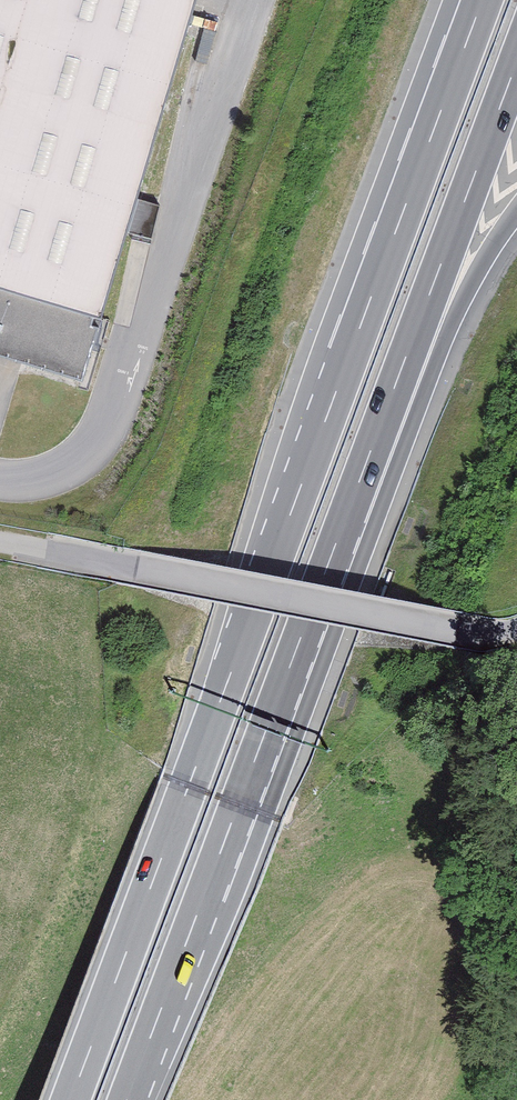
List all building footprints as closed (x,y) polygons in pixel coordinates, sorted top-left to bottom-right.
[(83,381),(99,327),(91,325),(94,317),(101,319),(127,234),(152,240),(161,205),(137,198),(197,0),(0,0),(0,357),(83,381)]
